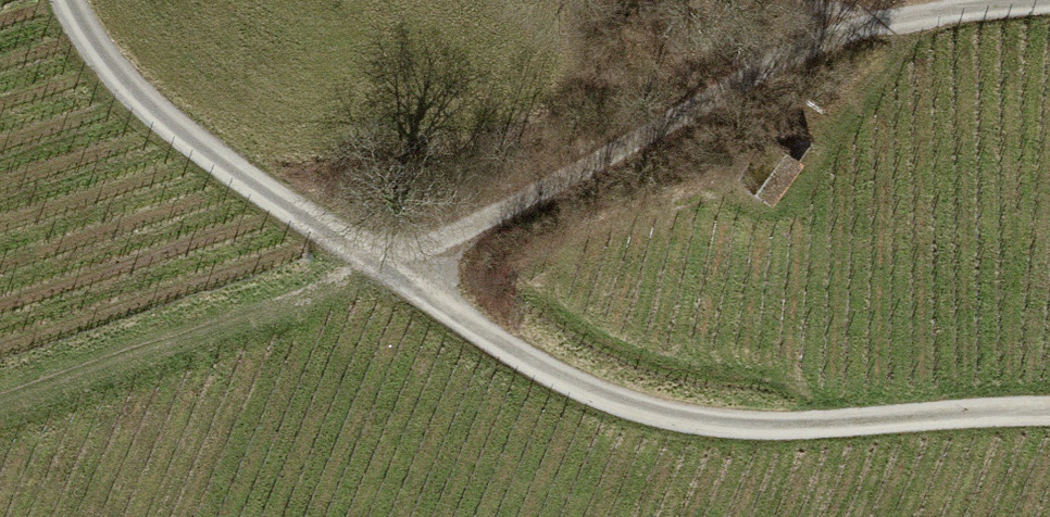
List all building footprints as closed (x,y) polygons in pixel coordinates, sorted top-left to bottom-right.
[(772,143),(744,180),(770,199),(797,162),(772,143)]
